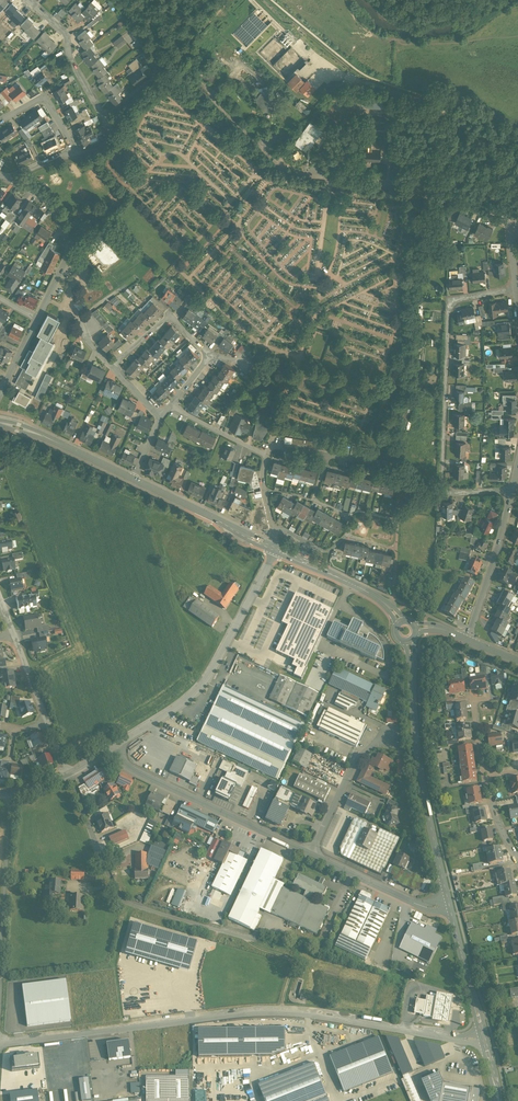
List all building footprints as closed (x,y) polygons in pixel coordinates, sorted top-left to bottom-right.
[(5,0),(0,0),(0,12),(8,3),(5,0)] [(12,3),(5,11),(10,15),(9,17),(17,25),(24,17),(16,9),(17,8),(12,3)] [(82,9),(76,3),(69,10),(73,14),(72,15),(79,22),(84,16),(85,14),(82,11),(81,10),(82,9)] [(90,3),(82,11),(85,14),(84,16),(88,19),(100,9),(94,4),(93,5),(90,3)] [(33,22),(28,18),(21,25),(26,30),(25,31),(33,39),(40,31),(32,24),(33,22)] [(95,18),(86,25),(89,28),(97,21),(95,18)] [(91,37),(85,30),(77,36),(81,40),(79,42),(86,50),(89,46),(93,43),(89,38),(91,37)] [(56,46),(48,38),(49,37),(44,32),(37,40),(42,44),(41,45),(49,53),(56,46)] [(122,36),(114,42),(116,45),(124,38),(122,36)] [(124,38),(116,45),(118,47),(126,41),(124,38)] [(95,53),(89,46),(86,50),(82,53),(85,57),(84,58),(90,66),(91,65),(98,60),(93,54),(95,53)] [(105,65),(99,58),(98,60),(91,65),(95,69),(93,70),(100,78),(105,73),(107,71),(103,66),(105,65)] [(136,59),(128,65),(131,68),(139,62),(136,59)] [(19,60),(16,63),(22,71),(25,69),(19,60)] [(139,62),(131,68),(133,71),(141,64),(139,62)] [(206,63),(206,62),(204,62),(203,62),(202,62),(201,62),(200,62),(199,63),(198,63),(197,64),(196,65),(196,66),(196,67),(196,68),(196,69),(196,70),(196,71),(197,72),(197,73),(198,73),(198,74),(199,74),(200,75),(202,75),(202,76),(210,84),(218,76),(210,68),(209,68),(209,66),(208,65),(207,64),(206,63)] [(141,64),(133,71),(135,73),(140,69),(143,67),(141,64)] [(46,66),(41,70),(42,71),(34,77),(40,84),(44,80),(45,80),(47,78),(49,80),(48,80),(50,83),(52,81),(52,82),(58,78),(51,70),(50,71),(46,66)] [(34,77),(28,69),(24,71),(31,80),(34,77)] [(135,73),(130,77),(136,85),(147,77),(140,69),(135,73)] [(100,78),(97,80),(100,84),(99,85),(105,93),(107,92),(113,87),(109,81),(110,80),(105,73),(100,78)] [(296,75),(288,83),(296,92),(305,83),(296,75)] [(113,87),(107,92),(110,96),(109,97),(115,105),(123,98),(118,93),(120,92),(117,88),(119,86),(117,83),(114,85),(113,87)] [(14,96),(17,100),(26,93),(20,86),(16,89),(11,93),(14,96)] [(7,87),(4,90),(1,93),(5,98),(8,101),(14,96),(11,93),(8,89),(9,89),(7,87)] [(62,87),(54,91),(60,102),(68,98),(62,87)] [(267,90),(265,91),(264,91),(263,91),(262,92),(261,93),(259,94),(259,95),(258,97),(257,98),(257,99),(257,100),(257,101),(257,102),(257,103),(258,104),(258,105),(259,106),(260,107),(261,109),(262,109),(264,110),(266,111),(268,111),(270,111),(271,110),(272,109),(273,109),(274,108),(275,107),(276,106),(277,104),(277,103),(277,102),(278,101),(278,100),(277,99),(277,98),(277,97),(277,96),(276,95),(275,94),(274,93),(273,92),(272,91),(271,91),(269,90),(267,90)] [(305,107),(300,102),(295,106),(301,112),(305,107)] [(71,107),(64,111),(69,120),(70,120),(77,116),(76,116),(74,113),(75,112),(72,107),(71,107)] [(37,110),(28,116),(33,124),(35,126),(40,123),(38,120),(42,117),(42,118),(43,117),(37,109),(37,110)] [(86,109),(82,110),(83,112),(76,115),(77,116),(70,120),(72,124),(83,118),(89,116),(86,109)] [(28,116),(21,121),(25,127),(26,129),(33,124),(28,116)] [(47,122),(40,126),(43,130),(49,126),(47,122)] [(314,125),(310,122),(294,144),(302,150),(306,144),(307,143),(308,144),(310,145),(312,146),(317,138),(318,138),(319,136),(324,129),(320,126),(318,125),(317,124),(315,126),(314,125)] [(3,131),(0,133),(0,136),(4,141),(9,138),(8,138),(12,135),(18,132),(17,131),(17,132),(15,129),(16,129),(12,124),(3,131)] [(43,130),(41,131),(44,135),(47,134),(48,136),(54,133),(49,126),(43,130)] [(84,126),(75,131),(79,139),(77,140),(81,146),(84,144),(84,145),(86,144),(85,144),(89,142),(88,141),(87,141),(86,139),(86,138),(86,137),(89,136),(91,134),(92,133),(90,129),(88,128),(85,130),(84,126)] [(26,129),(25,127),(22,129),(29,138),(31,136),(26,129)] [(22,129),(18,131),(25,140),(29,138),(22,129)] [(29,138),(25,140),(24,141),(27,147),(28,148),(33,146),(29,138)] [(54,138),(44,143),(43,143),(48,152),(52,150),(58,147),(59,147),(55,138),(54,138)] [(29,150),(24,152),(24,153),(23,153),(19,155),(23,164),(33,159),(29,150)] [(368,151),(364,150),(363,161),(368,161),(368,163),(370,163),(370,162),(380,162),(380,158),(382,158),(382,156),(380,156),(381,151),(372,151),(368,151)] [(14,194),(2,210),(7,213),(10,210),(12,207),(14,209),(15,209),(21,200),(14,194)] [(36,206),(29,202),(24,209),(30,214),(36,206)] [(30,214),(28,216),(32,219),(34,216),(37,218),(42,210),(36,206),(30,214)] [(19,217),(15,222),(16,221),(22,225),(28,216),(30,214),(24,209),(19,217)] [(12,212),(10,210),(7,213),(4,218),(6,219),(10,222),(11,222),(16,214),(12,212)] [(471,218),(460,213),(458,217),(457,218),(456,222),(463,225),(467,227),(468,226),(471,218)] [(16,214),(11,222),(14,224),(15,222),(19,217),(16,214)] [(32,219),(28,216),(22,225),(20,229),(25,221),(30,225),(34,220),(32,219)] [(5,229),(10,222),(6,219),(1,226),(5,229)] [(22,225),(16,221),(15,222),(14,224),(16,226),(13,230),(17,233),(20,229),(22,225)] [(487,227),(479,223),(474,233),(487,240),(493,229),(487,226),(487,227)] [(467,227),(463,225),(461,232),(463,233),(464,234),(464,233),(466,234),(469,227),(468,226),(467,227)] [(51,233),(41,226),(36,233),(46,240),(51,233)] [(100,234),(87,245),(106,268),(120,257),(119,257),(100,234)] [(49,243),(40,256),(46,258),(50,249),(53,245),(49,243)] [(106,268),(87,245),(83,248),(79,251),(79,252),(96,272),(98,275),(98,274),(106,268)] [(46,258),(41,268),(51,273),(60,254),(50,249),(46,258)] [(0,267),(0,271),(2,273),(3,273),(8,264),(4,261),(0,267)] [(503,263),(494,264),(495,275),(505,275),(504,269),(503,269),(503,263)] [(19,268),(13,264),(7,274),(11,277),(4,287),(12,292),(19,281),(22,276),(21,275),(23,271),(19,268)] [(33,267),(29,265),(24,272),(28,274),(33,267)] [(457,270),(449,271),(450,276),(449,276),(449,279),(450,289),(457,289),(463,289),(462,284),(464,283),(463,280),(462,280),(462,278),(458,279),(457,270)] [(484,272),(472,273),(473,282),(485,281),(484,272)] [(127,288),(123,292),(134,302),(137,298),(127,288)] [(175,294),(168,288),(165,293),(161,297),(169,303),(175,294)] [(22,291),(18,289),(14,295),(18,298),(20,294),(21,294),(22,291)] [(38,299),(27,294),(26,297),(21,294),(20,294),(18,298),(17,301),(23,304),(23,303),(33,307),(38,299)] [(183,299),(175,294),(169,303),(176,308),(183,299)] [(159,303),(152,297),(150,299),(157,305),(159,303)] [(186,303),(184,306),(187,308),(193,299),(190,297),(186,303)] [(157,305),(150,299),(153,302),(149,308),(145,304),(145,305),(157,315),(162,310),(157,305)] [(495,302),(489,303),(489,309),(488,309),(489,315),(493,314),(493,315),(499,315),(498,311),(507,310),(507,311),(506,301),(496,303),(496,302),(495,302)] [(157,315),(145,305),(148,308),(144,313),(139,308),(152,321),(157,315)] [(473,307),(462,310),(462,313),(457,314),(459,324),(465,323),(465,319),(475,316),(473,307)] [(152,321),(139,308),(142,312),(137,317),(134,314),(146,325),(150,319),(152,321)] [(196,313),(189,308),(182,317),(190,322),(196,313)] [(0,309),(0,320),(3,322),(8,314),(0,309)] [(100,313),(96,309),(91,313),(95,318),(100,313)] [(196,313),(190,322),(197,328),(201,323),(204,319),(202,317),(196,313)] [(41,336),(33,352),(29,350),(20,366),(23,368),(15,384),(26,390),(35,374),(36,375),(53,342),(49,340),(60,320),(48,314),(37,334),(41,336)] [(137,317),(133,322),(128,317),(127,317),(141,330),(146,325),(134,314),(137,317)] [(204,319),(201,323),(204,325),(210,317),(205,314),(202,317),(204,319)] [(141,330),(127,317),(127,318),(131,321),(126,326),(123,323),(135,334),(139,328),(141,330)] [(24,327),(15,322),(8,335),(9,335),(18,340),(24,327)] [(135,334),(123,323),(126,326),(121,331),(124,334),(128,338),(130,339),(135,334)] [(109,324),(104,328),(108,333),(114,329),(109,324)] [(509,324),(497,325),(499,339),(510,338),(510,333),(509,324)] [(180,333),(172,326),(164,335),(173,342),(180,333)] [(208,329),(207,328),(202,336),(212,343),(213,341),(217,335),(213,332),(208,329)] [(1,331),(0,332),(0,338),(3,340),(6,341),(9,335),(8,335),(1,331)] [(92,338),(94,341),(102,334),(100,331),(92,338)] [(107,334),(99,341),(106,350),(110,346),(114,350),(122,343),(118,339),(114,342),(107,334)] [(220,337),(216,343),(218,345),(224,337),(224,338),(224,336),(222,334),(220,337)] [(173,342),(164,335),(159,340),(158,339),(168,348),(173,342)] [(224,338),(224,337),(218,345),(227,351),(233,344),(231,342),(225,338),(224,338)] [(168,348),(158,339),(153,344),(162,352),(166,346),(168,348)] [(464,339),(457,339),(457,344),(454,344),(455,344),(454,355),(454,356),(458,356),(464,356),(464,350),(465,350),(465,344),(464,344),(464,339)] [(196,349),(190,343),(188,346),(190,349),(187,352),(184,354),(192,363),(198,357),(193,352),(196,349)] [(162,352),(153,344),(149,350),(147,348),(157,357),(162,352)] [(86,352),(75,347),(71,356),(77,359),(82,361),(86,352)] [(511,347),(499,349),(500,358),(512,357),(511,347)] [(4,348),(2,350),(0,349),(0,358),(7,362),(12,352),(4,348)] [(157,357),(147,348),(142,354),(151,361),(155,356),(157,357)] [(151,361),(142,354),(138,359),(136,358),(146,367),(151,361)] [(192,363),(184,354),(185,355),(183,357),(182,356),(179,359),(188,369),(187,367),(192,363)] [(66,357),(62,365),(68,368),(69,365),(68,364),(70,359),(66,357)] [(146,367),(136,358),(131,363),(140,371),(144,365),(146,367)] [(255,358),(251,362),(253,365),(257,369),(262,363),(255,358)] [(188,369),(179,359),(181,361),(179,363),(175,366),(183,374),(188,369)] [(140,371),(131,363),(126,370),(129,372),(134,377),(140,371)] [(105,371),(92,364),(89,371),(87,374),(89,375),(100,380),(105,371)] [(235,370),(225,364),(221,370),(230,376),(231,376),(230,375),(232,373),(232,374),(235,370)] [(462,364),(454,364),(453,375),(457,375),(457,376),(463,376),(463,364),(462,364)] [(183,374),(175,366),(176,366),(174,368),(173,367),(170,370),(179,380),(178,379),(183,374)] [(89,371),(84,369),(80,377),(86,380),(89,375),(87,374),(89,371)] [(172,373),(170,374),(166,377),(174,385),(179,380),(170,370),(170,371),(172,373)] [(230,376),(221,370),(217,375),(215,374),(226,382),(226,381),(227,379),(228,380),(230,376)] [(511,372),(505,372),(506,381),(512,380),(512,381),(517,380),(516,371),(511,371),(511,372)] [(52,375),(46,373),(35,397),(41,400),(52,375)] [(163,373),(158,378),(161,382),(164,379),(165,379),(167,377),(166,377),(163,373)] [(226,382),(215,374),(211,380),(221,387),(221,386),(220,386),(222,384),(224,381),(226,382)] [(167,377),(165,379),(164,379),(161,382),(170,392),(170,391),(169,390),(174,385),(166,377),(167,377)] [(115,383),(111,381),(108,380),(107,382),(107,384),(107,385),(106,384),(103,390),(105,390),(111,393),(111,394),(115,396),(116,396),(117,396),(121,387),(115,383)] [(221,387),(211,380),(207,386),(205,385),(217,392),(216,392),(218,390),(221,387)] [(163,384),(161,385),(157,388),(165,396),(170,392),(161,382),(163,384)] [(217,392),(205,385),(201,391),(211,397),(210,397),(212,395),(215,391),(216,393),(217,392)] [(165,396),(157,388),(158,389),(155,391),(154,391),(151,394),(153,396),(157,400),(159,402),(165,396)] [(31,398),(19,391),(16,397),(14,396),(14,397),(12,401),(18,404),(18,405),(19,403),(26,407),(31,398)] [(211,397),(201,391),(197,396),(196,395),(207,403),(206,402),(208,400),(208,401),(211,397)] [(462,391),(455,391),(455,394),(455,401),(455,402),(459,402),(464,402),(463,401),(463,397),(464,397),(464,391),(462,391)] [(207,403),(196,395),(192,401),(201,408),(201,407),(202,405),(205,402),(207,403)] [(153,396),(148,400),(152,404),(157,400),(153,396)] [(128,401),(123,399),(123,398),(118,408),(130,414),(131,415),(133,411),(136,404),(128,401)] [(516,400),(506,400),(506,404),(507,404),(507,410),(503,410),(503,411),(507,411),(516,411),(516,406),(516,403),(516,400)] [(201,408),(192,401),(187,407),(197,414),(197,413),(198,411),(201,408)] [(472,402),(464,402),(459,402),(458,411),(471,411),(472,402)] [(237,408),(232,405),(228,414),(234,416),(237,408)] [(55,407),(53,409),(51,408),(48,413),(55,416),(58,418),(60,414),(62,409),(56,406),(55,407)] [(144,412),(139,410),(138,413),(136,419),(139,420),(141,416),(142,417),(144,412)] [(138,413),(133,411),(131,415),(130,414),(128,419),(134,422),(136,419),(138,413)] [(48,413),(46,412),(42,421),(51,425),(55,416),(48,413)] [(259,413),(257,422),(266,424),(272,425),(272,419),(267,415),(259,413)] [(247,419),(236,414),(230,429),(240,433),(242,430),(246,432),(249,425),(245,423),(247,419)] [(464,414),(455,414),(454,421),(454,426),(464,426),(464,414)] [(70,416),(67,422),(62,431),(71,435),(77,423),(73,421),(74,418),(70,416)] [(139,420),(136,426),(147,431),(151,421),(147,419),(144,418),(142,417),(141,416),(139,420)] [(513,418),(504,418),(504,425),(500,425),(500,429),(496,429),(496,434),(497,435),(513,435),(513,430),(513,418)] [(107,423),(101,420),(96,431),(102,434),(107,423)] [(109,422),(103,433),(107,435),(113,424),(109,422)] [(266,424),(257,422),(255,431),(255,434),(254,437),(261,438),(267,429),(266,424)] [(87,424),(83,431),(83,430),(79,439),(90,444),(94,436),(90,434),(92,429),(93,427),(87,424)] [(197,440),(201,431),(188,424),(182,433),(196,441),(197,440)] [(201,431),(197,440),(211,447),(216,438),(202,430),(201,431)] [(172,431),(168,441),(174,444),(176,437),(172,431)] [(121,438),(113,434),(109,443),(116,446),(121,438)] [(307,440),(285,437),(284,443),(306,447),(307,440)] [(168,443),(158,439),(155,447),(164,451),(165,451),(167,446),(168,443)] [(109,443),(103,440),(99,449),(112,455),(117,447),(116,446),(109,443)] [(324,443),(307,440),(306,447),(323,450),(324,443)] [(465,443),(455,442),(455,443),(456,443),(455,450),(455,455),(458,455),(458,457),(462,457),(462,455),(465,455),(465,443)] [(335,445),(324,443),(323,450),(334,451),(335,445)] [(235,450),(227,446),(222,456),(223,455),(227,457),(226,458),(230,460),(235,450)] [(367,450),(352,447),(350,454),(365,456),(367,450)] [(510,447),(500,447),(500,451),(500,452),(495,452),(495,458),(500,458),(510,458),(510,447)] [(125,451),(124,451),(120,459),(131,464),(135,456),(129,453),(125,451)] [(390,454),(370,451),(369,457),(389,460),(390,454)] [(163,464),(150,458),(148,463),(144,471),(153,475),(156,469),(160,471),(163,464)] [(281,464),(274,462),(271,471),(278,473),(281,464)] [(176,466),(174,464),(169,473),(172,474),(173,473),(178,475),(182,466),(177,464),(176,466)] [(288,465),(281,464),(278,473),(277,478),(284,480),(285,475),(288,465)] [(464,465),(455,464),(454,472),(453,477),(463,477),(464,465)] [(295,467),(288,465),(285,475),(292,477),(293,475),(295,467)] [(249,469),(246,468),(246,467),(241,466),(238,477),(239,476),(243,477),(243,478),(251,480),(251,482),(259,480),(258,477),(256,470),(253,470),(254,469),(250,468),(249,469)] [(303,468),(296,466),(295,467),(293,475),(300,477),(303,468)] [(497,474),(490,474),(490,480),(498,480),(499,477),(506,477),(506,476),(506,466),(507,466),(497,466),(498,466),(497,474)] [(310,470),(303,468),(300,477),(307,479),(310,470)] [(317,472),(310,470),(307,479),(314,481),(317,472)] [(337,472),(327,470),(323,484),(326,485),(328,486),(328,485),(334,487),(337,472)] [(344,474),(337,472),(334,487),(340,489),(342,484),(344,474)] [(178,475),(173,473),(172,474),(169,482),(179,487),(183,478),(178,475)] [(351,476),(344,474),(342,484),(349,485),(349,484),(351,476)] [(359,477),(352,475),(351,476),(349,484),(356,486),(359,477)] [(366,478),(359,477),(356,486),(363,487),(366,478)] [(373,480),(366,478),(363,487),(370,489),(371,488),(373,480)] [(380,480),(373,479),(373,480),(371,488),(378,489),(380,480)] [(387,482),(380,480),(378,489),(385,491),(387,482)] [(205,488),(191,482),(187,491),(200,497),(205,488)] [(394,484),(387,482),(385,491),(392,493),(394,484)] [(211,493),(210,492),(207,500),(214,504),(221,490),(222,488),(219,486),(215,494),(211,493)] [(247,491),(236,486),(233,492),(244,497),(247,491)] [(221,490),(214,504),(222,507),(225,499),(221,497),(224,491),(221,490)] [(283,496),(277,505),(284,509),(289,500),(283,496)] [(248,506),(233,499),(228,510),(246,519),(252,508),(251,506),(248,506)] [(295,503),(289,500),(284,509),(281,513),(287,517),(290,513),(292,509),(295,503)] [(303,504),(297,500),(295,503),(292,509),(298,513),(303,504)] [(452,502),(442,502),(442,503),(443,503),(443,514),(442,514),(442,519),(448,519),(448,514),(452,514),(452,510),(452,503),(452,502)] [(303,504),(298,513),(305,516),(310,508),(303,504)] [(473,509),(464,506),(463,506),(464,506),(462,510),(460,516),(457,515),(457,519),(460,520),(461,517),(469,520),(473,509)] [(310,508),(305,516),(311,520),(317,509),(317,508),(316,511),(310,508)] [(324,512),(317,509),(311,520),(313,517),(319,521),(324,512)] [(497,513),(490,510),(487,518),(488,517),(494,520),(497,513)] [(19,512),(16,513),(16,511),(13,512),(16,521),(22,518),(19,512)] [(324,512),(319,521),(325,524),(330,516),(324,512)] [(336,519),(330,516),(325,524),(331,528),(336,519)] [(487,518),(485,517),(482,522),(479,520),(478,523),(481,525),(479,528),(480,529),(481,531),(482,530),(488,533),(489,532),(490,528),(491,527),(490,527),(493,521),(487,518)] [(336,519),(331,528),(338,532),(343,523),(336,519)] [(482,539),(479,537),(479,538),(478,537),(472,536),(472,533),(466,532),(466,535),(471,536),(472,536),(471,542),(476,544),(474,548),(483,552),(486,545),(488,541),(482,539)] [(0,543),(0,552),(2,552),(2,553),(8,552),(7,551),(13,550),(11,541),(0,543)] [(353,544),(345,542),(343,551),(347,552),(351,553),(353,544)] [(361,545),(353,544),(351,553),(354,554),(354,553),(359,554),(361,545)] [(368,547),(361,545),(359,554),(359,555),(362,556),(362,555),(366,556),(366,560),(368,547)] [(375,552),(368,550),(369,547),(368,547),(366,560),(369,560),(373,561),(375,552)] [(509,556),(508,556),(505,560),(507,561),(506,563),(511,566),(512,564),(514,565),(517,559),(517,557),(517,553),(512,550),(509,556)] [(383,553),(375,552),(373,561),(377,562),(381,562),(381,563),(383,553)] [(391,555),(383,553),(381,563),(385,564),(385,563),(389,564),(391,555)] [(470,555),(460,553),(459,560),(467,561),(469,562),(469,559),(470,555)] [(362,556),(359,555),(358,558),(361,559),(360,563),(365,564),(366,560),(366,556),(362,555),(362,556)] [(463,570),(467,571),(472,560),(469,559),(469,562),(467,561),(463,570)] [(13,560),(7,561),(6,562),(2,563),(4,571),(6,571),(8,572),(11,571),(12,570),(15,569),(13,561),(13,560)] [(481,564),(472,560),(467,571),(476,575),(481,564)] [(517,577),(504,570),(504,571),(502,576),(501,575),(499,580),(507,585),(508,583),(513,586),(517,577)] [(221,579),(217,576),(212,583),(212,584),(217,588),(219,585),(217,584),(221,579)] [(21,579),(9,582),(11,592),(23,590),(21,579)] [(460,588),(470,593),(475,584),(465,579),(460,588)] [(233,586),(230,584),(222,595),(230,600),(240,587),(235,583),(233,586)] [(222,595),(210,586),(204,595),(225,609),(230,600),(222,595)] [(470,593),(460,588),(456,596),(463,601),(465,602),(470,593)] [(331,609),(296,593),(284,622),(289,624),(276,652),(295,660),(292,666),(297,669),(294,675),(302,679),(307,668),(305,668),(313,652),(333,610),(331,609)] [(514,598),(504,593),(503,593),(504,593),(502,596),(501,595),(499,598),(510,604),(514,598)] [(449,605),(459,609),(463,601),(456,596),(454,595),(449,605)] [(31,597),(23,598),(25,609),(29,608),(29,609),(33,608),(36,607),(37,607),(35,598),(35,596),(31,597)] [(219,617),(190,597),(183,607),(212,627),(219,617)] [(23,598),(16,600),(16,599),(18,611),(18,610),(25,609),(23,598)] [(510,604),(499,598),(500,599),(499,602),(498,601),(496,604),(511,611),(507,609),(510,604)] [(511,611),(496,604),(501,606),(499,609),(498,609),(497,611),(508,617),(511,611)] [(459,609),(449,605),(445,613),(454,618),(459,609)] [(508,617),(497,611),(497,612),(498,612),(496,615),(495,615),(494,617),(508,625),(505,623),(508,617)] [(38,616),(24,618),(26,630),(37,628),(40,627),(39,622),(40,622),(39,621),(38,616)] [(508,625),(494,617),(493,618),(498,620),(497,623),(495,622),(494,625),(505,631),(508,625)] [(363,625),(353,620),(349,629),(346,634),(356,639),(359,634),(363,625)] [(349,629),(334,622),(327,637),(341,644),(346,634),(349,629)] [(505,631),(494,625),(495,626),(493,629),(492,628),(491,631),(502,637),(505,631)] [(365,641),(363,640),(362,641),(361,641),(356,639),(346,634),(341,644),(341,645),(351,650),(352,649),(375,660),(376,659),(380,650),(365,643),(364,642),(365,641)] [(377,641),(376,639),(374,638),(372,637),(369,635),(365,643),(380,650),(376,659),(384,663),(384,660),(384,657),(384,655),(383,653),(383,651),(383,649),(382,648),(381,647),(380,644),(378,642),(377,641)] [(40,639),(31,641),(33,651),(40,650),(41,652),(45,651),(45,649),(46,649),(45,644),(46,644),(45,638),(45,637),(40,638),(40,639)] [(486,666),(478,663),(479,668),(482,669),(482,673),(483,674),(484,677),(487,676),(486,670),(486,666)] [(7,672),(6,667),(0,668),(0,675),(2,689),(0,689),(0,690),(15,687),(12,671),(7,672)] [(376,687),(350,674),(349,675),(337,669),(330,684),(342,690),(335,704),(347,710),(348,709),(349,707),(355,705),(356,705),(359,698),(369,703),(376,687)] [(482,673),(476,674),(475,675),(476,678),(470,679),(471,689),(472,690),(477,689),(478,690),(485,689),(485,687),(484,677),(483,674),(482,673)] [(492,675),(491,675),(492,679),(492,685),(495,685),(495,686),(501,685),(501,684),(504,683),(503,674),(492,675)] [(284,707),(296,682),(280,675),(269,700),(284,707)] [(463,681),(448,683),(449,687),(450,694),(459,693),(459,692),(464,691),(463,681)] [(307,718),(318,693),(303,686),(296,682),(284,707),(307,718)] [(277,779),(304,724),(224,686),(197,741),(277,779)] [(384,691),(376,687),(369,703),(377,707),(378,705),(379,705),(380,703),(379,703),(384,691)] [(20,698),(11,696),(10,704),(13,704),(13,707),(19,708),(18,706),(19,706),(20,698)] [(30,706),(29,703),(19,706),(18,706),(19,708),(22,717),(33,714),(31,710),(32,710),(31,706),(30,706)] [(456,706),(454,706),(455,709),(455,710),(456,715),(454,717),(455,719),(456,720),(467,719),(466,713),(467,713),(466,709),(465,705),(456,706)] [(366,726),(329,709),(319,730),(356,747),(366,726)] [(389,717),(389,723),(392,722),(399,722),(398,712),(392,712),(391,717),(389,717)] [(510,712),(508,719),(517,722),(517,714),(516,714),(510,712)] [(508,719),(506,726),(512,727),(517,729),(517,722),(508,719)] [(512,727),(506,726),(502,724),(501,728),(505,729),(505,731),(510,732),(512,727)] [(456,727),(457,734),(470,732),(469,725),(456,727)] [(457,734),(454,734),(454,741),(457,741),(458,740),(458,741),(471,740),(470,732),(457,734)] [(38,736),(38,734),(30,737),(34,747),(34,748),(39,746),(45,743),(42,735),(38,736)] [(500,734),(488,736),(489,746),(496,745),(497,745),(497,744),(501,743),(502,743),(500,734)] [(39,746),(34,748),(34,747),(30,749),(32,756),(41,752),(39,746)] [(472,746),(458,748),(460,766),(474,764),(473,757),(474,757),(473,753),(473,754),(472,746)] [(312,755),(299,749),(293,762),(305,768),(312,755)] [(41,752),(32,756),(34,761),(38,759),(43,757),(41,752)] [(43,757),(38,759),(41,768),(53,764),(49,755),(43,757)] [(392,762),(379,756),(376,761),(373,760),(369,766),(373,768),(374,766),(383,770),(385,766),(389,768),(388,770),(389,770),(390,768),(392,762)] [(197,766),(177,757),(170,772),(190,782),(193,776),(197,766)] [(235,767),(223,761),(219,769),(227,773),(231,775),(235,767)] [(405,761),(396,762),(397,776),(406,775),(405,761)] [(474,764),(460,766),(462,783),(477,781),(476,774),(476,771),(475,771),(474,764)] [(22,767),(12,765),(11,771),(10,774),(20,776),(22,767)] [(373,769),(366,766),(358,782),(365,785),(368,778),(373,769)] [(227,773),(224,779),(237,785),(241,787),(248,773),(235,767),(231,775),(227,773)] [(102,768),(83,780),(86,784),(79,788),(85,805),(96,798),(96,795),(94,793),(96,791),(97,789),(99,788),(97,785),(103,781),(104,784),(104,785),(105,787),(107,788),(110,786),(110,784),(111,783),(111,782),(109,779),(108,778),(108,777),(102,768)] [(330,789),(300,775),(294,787),(324,802),(330,789)] [(133,781),(121,776),(117,783),(124,787),(123,789),(128,792),(133,781)] [(199,779),(193,776),(190,782),(189,783),(195,786),(199,779)] [(224,779),(223,778),(215,795),(229,802),(237,785),(224,779)] [(389,788),(368,778),(365,785),(386,794),(389,788)] [(279,784),(271,781),(268,788),(275,791),(279,784)] [(114,787),(111,785),(110,786),(107,788),(104,790),(111,800),(116,797),(117,798),(120,797),(120,796),(117,791),(115,788),(114,787)] [(259,789),(252,786),(242,807),(249,810),(259,789)] [(295,795),(281,788),(267,818),(281,825),(291,806),(295,795)] [(472,790),(467,791),(468,795),(466,795),(467,801),(469,801),(469,805),(481,803),(480,797),(479,793),(478,788),(472,790)] [(164,798),(153,793),(147,805),(158,811),(161,804),(164,798)] [(370,803),(351,794),(345,805),(351,808),(365,815),(370,803)] [(306,800),(295,795),(291,806),(300,810),(301,810),(306,800)] [(167,800),(165,806),(161,804),(158,811),(169,816),(175,803),(167,800)] [(317,805),(306,800),(301,810),(300,812),(306,815),(307,814),(311,815),(312,815),(314,811),(314,812),(316,811),(317,808),(317,806),(316,806),(317,805)] [(398,804),(389,800),(386,805),(389,806),(390,806),(395,809),(398,804)] [(107,806),(100,811),(102,816),(107,814),(107,815),(110,814),(107,806)] [(218,823),(182,806),(177,816),(193,824),(213,833),(218,823)] [(395,809),(390,806),(389,806),(389,807),(387,810),(385,816),(387,822),(386,823),(387,826),(389,827),(399,824),(396,816),(399,810),(395,809)] [(508,807),(510,818),(517,817),(517,806),(508,807)] [(475,811),(473,811),(474,813),(476,824),(486,822),(486,821),(486,822),(485,817),(484,809),(475,811)] [(102,816),(96,819),(97,820),(96,821),(97,823),(98,824),(102,832),(113,828),(107,815),(107,814),(102,816)] [(193,824),(177,816),(175,822),(173,826),(174,826),(188,833),(190,828),(191,828),(193,824)] [(380,829),(377,836),(369,851),(357,845),(364,830),(367,824),(354,818),(340,848),(341,856),(381,876),(399,838),(380,829)] [(148,823),(140,841),(147,844),(149,841),(146,840),(148,838),(149,838),(150,835),(149,834),(154,825),(148,823)] [(491,829),(482,831),(484,842),(493,840),(491,829)] [(377,836),(364,830),(357,845),(369,851),(377,836)] [(125,831),(109,838),(113,846),(129,839),(125,831)] [(221,842),(214,839),(211,847),(218,850),(221,842)] [(169,847),(156,841),(153,847),(166,852),(169,847)] [(239,851),(232,847),(231,846),(228,844),(227,845),(223,843),(215,861),(223,865),(212,887),(231,896),(247,861),(237,856),(239,851)] [(500,848),(486,851),(487,852),(488,856),(489,856),(491,864),(502,862),(500,848)] [(261,849),(228,918),(250,929),(257,914),(283,860),(261,849)] [(148,854),(135,854),(135,864),(149,864),(148,854)] [(409,859),(399,855),(394,866),(403,871),(404,870),(409,859)] [(481,863),(473,865),(474,872),(482,870),(481,863)] [(149,864),(135,864),(136,869),(135,869),(135,879),(149,879),(149,869),(149,864)] [(419,878),(405,871),(405,870),(404,870),(403,871),(394,866),(391,874),(394,876),(394,877),(393,879),(393,880),(396,881),(397,881),(403,884),(402,885),(413,890),(414,889),(419,891),(423,882),(419,880),(419,878)] [(85,871),(72,870),(71,880),(84,880),(85,871)] [(510,875),(509,870),(503,872),(498,873),(501,885),(504,885),(512,883),(511,879),(510,876),(510,875)] [(318,884),(299,875),(298,875),(296,880),(296,879),(295,880),(293,885),(306,891),(303,897),(311,901),(314,895),(321,898),(323,893),(324,894),(324,893),(327,888),(322,885),(322,884),(319,883),(318,884)] [(60,881),(50,881),(49,893),(59,894),(59,893),(60,892),(60,890),(59,889),(60,881)] [(512,883),(504,885),(506,898),(517,896),(516,896),(515,888),(514,883),(512,883)] [(303,897),(282,887),(270,912),(317,935),(326,915),(327,915),(328,913),(327,912),(329,909),(311,901),(303,897)] [(178,889),(171,905),(179,908),(186,893),(178,889)] [(371,895),(363,891),(361,892),(359,896),(370,900),(371,896),(371,895)] [(84,896),(71,895),(70,910),(69,919),(83,920),(84,910),(83,910),(84,896)] [(359,896),(340,935),(370,950),(389,910),(370,900),(359,896)] [(510,908),(512,922),(517,921),(517,906),(510,908)] [(257,914),(250,929),(254,931),(261,916),(257,914)] [(341,919),(336,917),(333,922),(339,925),(342,919),(341,919)] [(508,923),(509,923),(512,935),(517,934),(517,921),(512,922),(508,923)] [(425,930),(411,923),(399,949),(429,963),(442,938),(434,934),(436,930),(435,930),(427,926),(426,926),(425,930)] [(134,925),(127,951),(190,968),(197,943),(134,925)] [(370,950),(340,935),(335,946),(365,961),(370,950)] [(190,968),(127,951),(126,956),(188,973),(190,968)] [(65,981),(22,986),(27,1027),(70,1021),(65,981)] [(433,1017),(432,1020),(448,1023),(453,996),(437,993),(436,997),(433,1017)] [(424,1016),(433,1017),(436,997),(427,996),(426,1001),(424,1015),(424,1016)] [(414,1013),(424,1015),(426,1001),(417,1000),(414,1013)] [(285,1028),(199,1029),(199,1057),(272,1056),(285,1051),(285,1028)] [(379,1037),(330,1056),(344,1092),(393,1073),(379,1037)] [(399,1039),(386,1037),(403,1076),(409,1074),(413,1072),(399,1039)] [(129,1041),(107,1044),(109,1061),(131,1058),(129,1041)] [(440,1046),(414,1042),(425,1067),(445,1058),(440,1046)] [(301,1047),(303,1054),(312,1052),(311,1045),(301,1047)] [(10,1058),(11,1072),(40,1068),(38,1055),(10,1058)] [(313,1063),(258,1085),(265,1100),(321,1100),(328,1098),(313,1063)] [(403,1076),(413,1100),(421,1100),(409,1074),(403,1076)] [(422,1081),(430,1100),(440,1100),(443,1083),(439,1074),(422,1081)] [(79,1079),(82,1100),(87,1100),(91,1100),(88,1078),(79,1079)] [(146,1100),(189,1100),(189,1079),(146,1080),(146,1100)] [(443,1083),(440,1100),(468,1100),(470,1088),(470,1087),(457,1085),(443,1083)] [(470,1088),(468,1100),(478,1100),(480,1090),(471,1088),(470,1088)] [(9,1094),(10,1100),(38,1100),(37,1090),(9,1094)]
